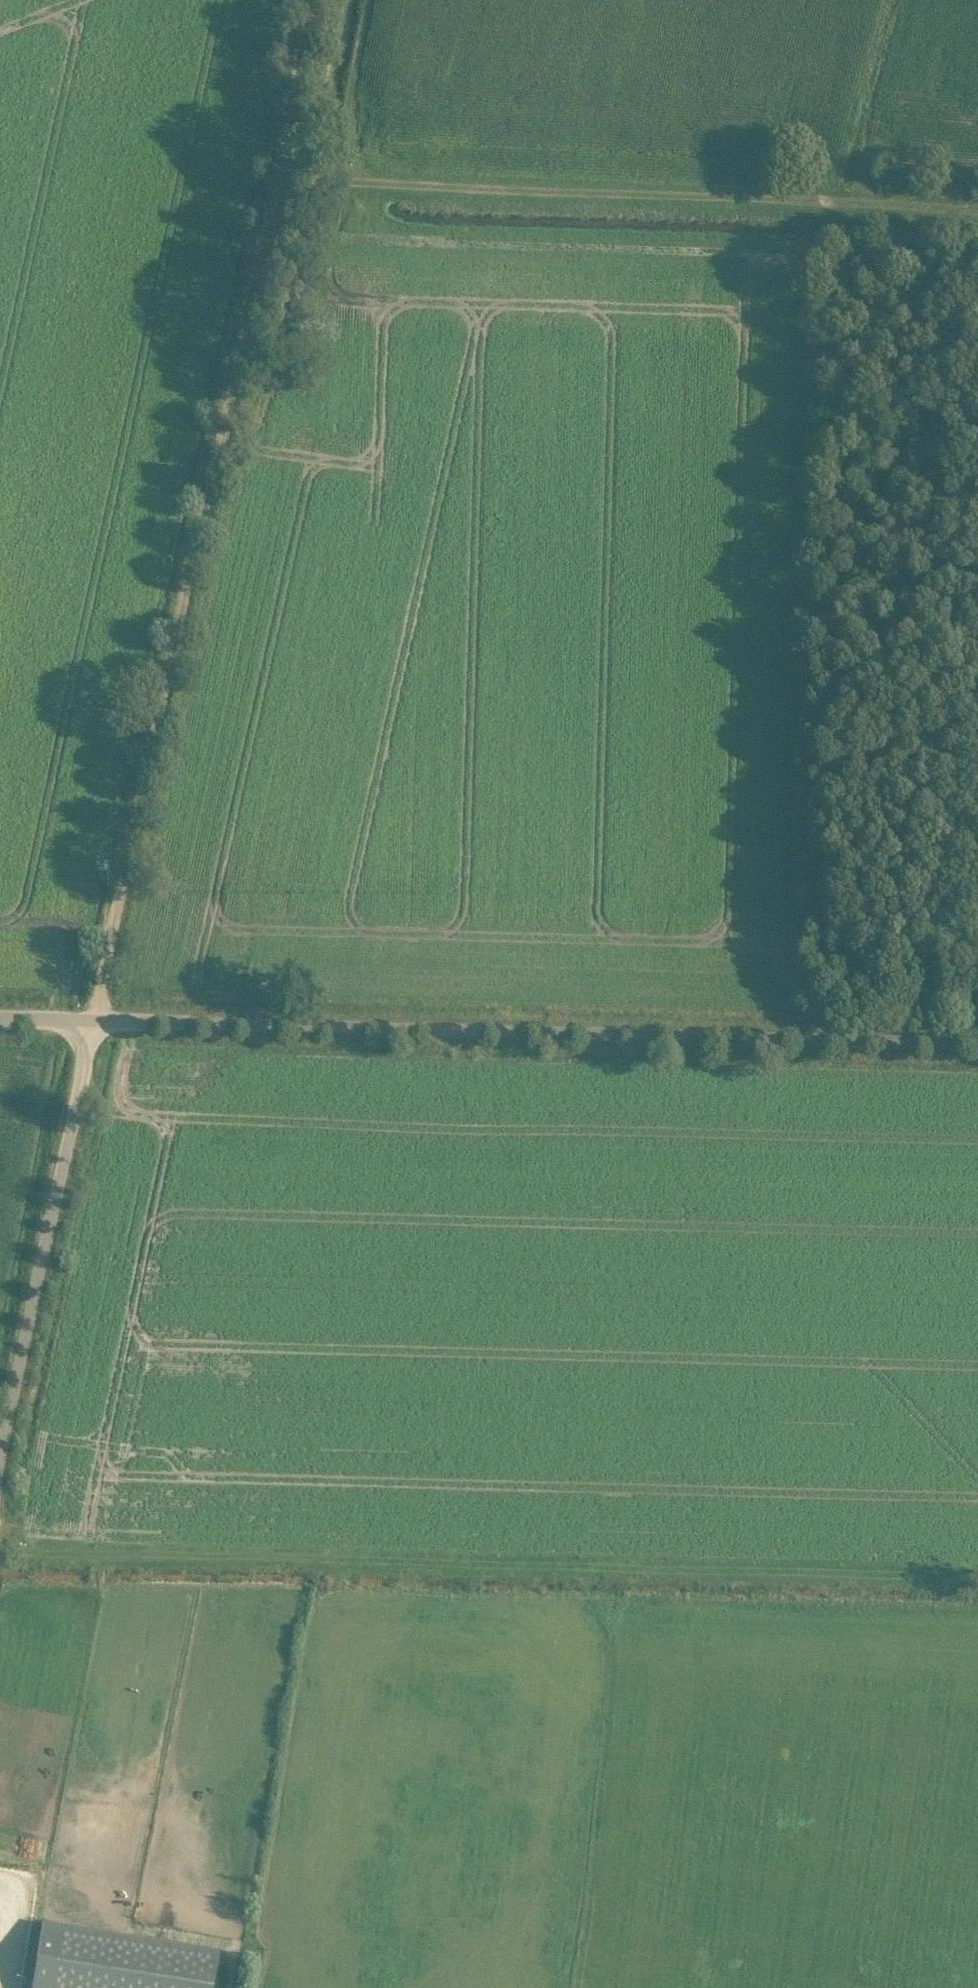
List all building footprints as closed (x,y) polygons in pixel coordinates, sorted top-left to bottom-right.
[(220,1954),(61,1929),(22,1923),(12,1987),(214,1987),(220,1954)]
